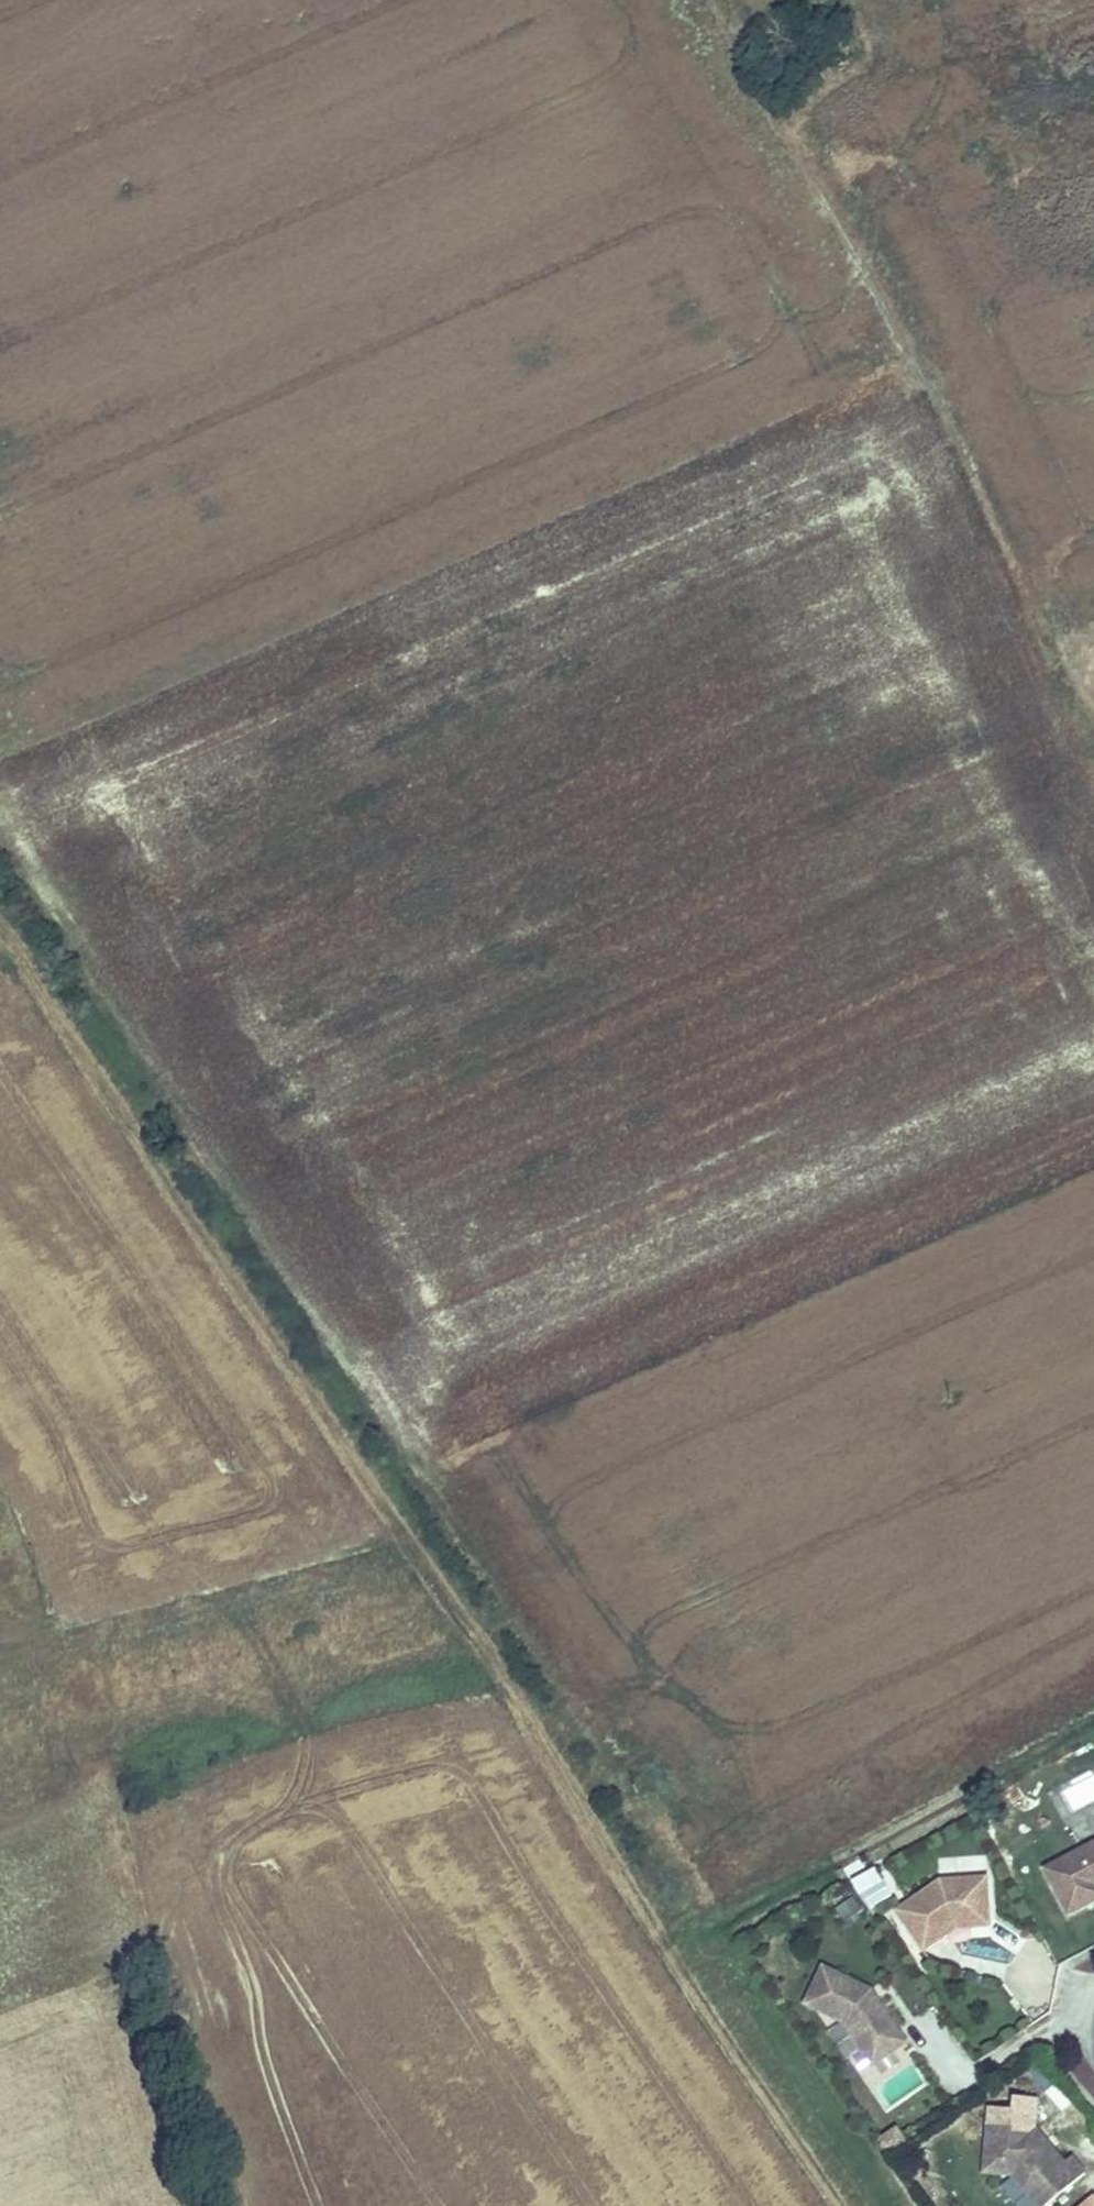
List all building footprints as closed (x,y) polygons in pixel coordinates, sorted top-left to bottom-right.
[(1093,1800),(1093,1773),(1053,1794),(1064,1815),(1093,1800)] [(1046,1869),(1070,1915),(1093,1903),(1093,1844),(1046,1869)] [(881,1877),(861,1891),(872,1908),(892,1895),(881,1877)] [(954,1927),(950,1921),(959,1915),(963,1921),(992,1919),(989,1877),(942,1880),(898,1909),(924,1949),(955,1928),(954,1927)] [(959,1915),(950,1921),(954,1927),(992,1925),(992,1919),(963,1921),(959,1915)] [(907,2044),(876,2003),(870,2007),(865,1999),(868,1992),(820,1971),(803,2008),(842,2026),(873,2069),(907,2044)] [(876,2003),(868,1992),(865,1999),(870,2007),(876,2003)] [(985,2169),(1014,2171),(1042,2205),(1043,2205),(1086,2171),(1072,2154),(1065,2160),(1053,2145),(1049,2148),(1043,2141),(1047,2137),(1038,2126),(990,2122),(985,2169)] [(1047,2137),(1043,2141),(1049,2148),(1053,2145),(1047,2137)] [(1093,2195),(1079,2205),(1093,2205),(1093,2196),(1093,2195)]
